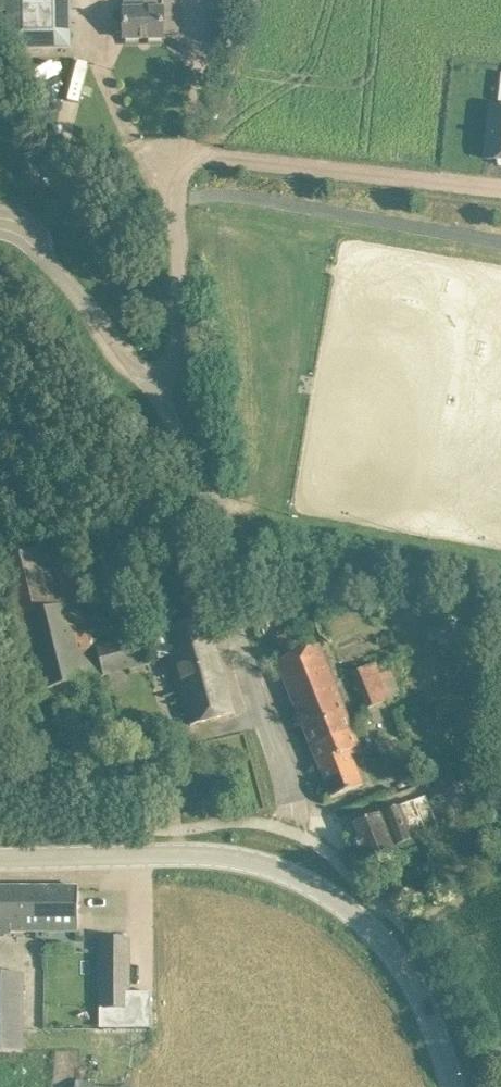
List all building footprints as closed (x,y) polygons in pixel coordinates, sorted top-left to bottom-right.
[(7,12),(8,50),(71,48),(70,0),(0,0),(0,12),(7,12)] [(162,0),(124,0),(124,9),(124,10),(119,10),(116,11),(115,15),(115,18),(116,22),(120,25),(124,25),(124,39),(164,38),(163,9),(162,0)] [(486,159),(498,160),(499,165),(500,165),(500,109),(492,108),(486,159)] [(12,633),(88,613),(69,541),(0,560),(0,586),(12,633)] [(272,604),(264,606),(267,618),(274,617),(272,604)] [(88,613),(12,633),(28,696),(104,676),(96,646),(88,613)] [(175,671),(185,704),(190,725),(233,714),(207,619),(152,634),(158,657),(174,652),(179,671),(175,671)] [(142,634),(96,646),(104,676),(150,664),(142,634)] [(287,658),(277,662),(316,761),(337,753),(331,740),(344,735),(343,733),(350,730),(317,646),(311,648),(297,654),(287,658)] [(353,673),(363,699),(367,708),(402,695),(391,670),(380,674),(376,664),(353,673)] [(337,753),(316,761),(331,798),(351,790),(362,786),(350,756),(359,752),(350,730),(343,733),(344,735),(331,740),(337,753)] [(355,840),(357,845),(421,820),(414,801),(350,826),(355,840)] [(421,820),(357,845),(365,865),(381,858),(386,871),(387,871),(386,868),(400,863),(396,853),(397,852),(396,848),(427,835),(421,820)] [(6,937),(6,934),(25,934),(25,931),(79,931),(79,887),(0,887),(0,937),(6,937)] [(128,938),(102,939),(102,993),(102,1009),(114,1008),(115,1028),(136,1028),(150,1028),(150,992),(128,992),(128,938)] [(23,1053),(23,973),(0,973),(0,1053),(23,1053)] [(74,1086),(95,1086),(95,1080),(75,1079),(74,1086)]
